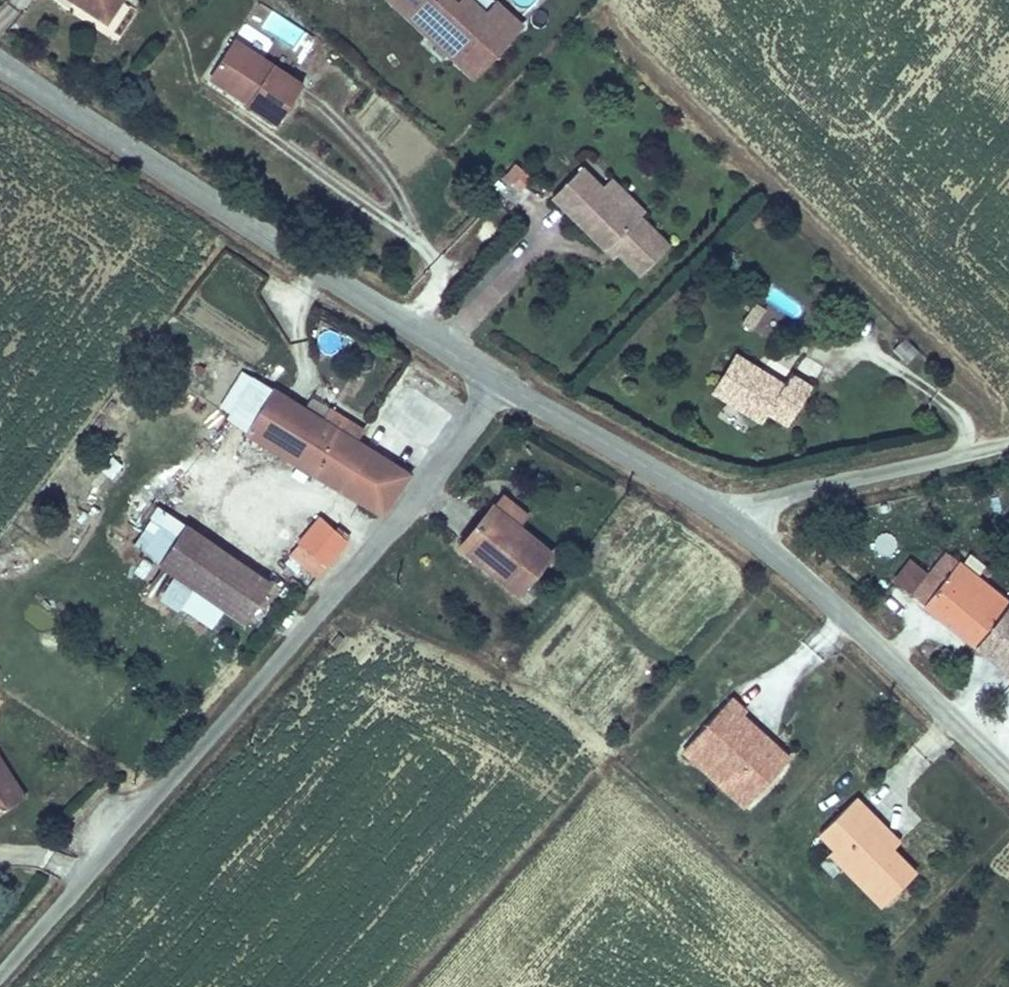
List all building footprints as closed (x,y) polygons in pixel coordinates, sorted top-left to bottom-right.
[(114,0),(69,0),(102,21),(114,0)] [(524,25),(496,0),(381,0),(471,82),(524,25)] [(294,47),(305,31),(271,8),(261,24),(294,47)] [(231,38),(210,71),(248,96),(244,104),(275,124),(300,84),(231,38)] [(248,96),(210,71),(206,78),(244,104),(248,96)] [(501,180),(521,192),(532,174),(512,162),(501,180)] [(626,219),(594,186),(574,166),(544,195),(596,250),(600,246),(608,254),(630,276),(660,247),(631,216),(626,219)] [(602,178),(594,186),(626,219),(631,216),(634,211),(602,178)] [(600,246),(596,250),(603,258),(608,254),(600,246)] [(750,299),(738,321),(752,329),(764,307),(750,299)] [(892,354),(908,365),(918,350),(902,339),(892,354)] [(782,416),(805,377),(784,365),(777,376),(729,346),(706,383),(756,413),(762,403),(782,416)] [(203,408),(225,419),(250,379),(229,367),(203,408)] [(381,515),(409,474),(359,443),(326,424),(250,379),(225,419),(223,421),(381,515)] [(326,424),(359,443),(365,432),(333,413),(326,424)] [(530,510),(504,490),(458,546),(519,597),(554,553),(518,525),(530,510)] [(159,564),(181,526),(155,508),(143,528),(134,547),(159,564)] [(134,547),(143,528),(122,513),(111,532),(134,547)] [(289,556),(318,580),(340,547),(332,543),(336,536),(314,520),(289,556)] [(266,583),(181,526),(159,564),(169,571),(189,585),(241,620),(266,583)] [(925,569),(907,556),(891,577),(908,590),(925,569)] [(912,597),(976,646),(1004,612),(952,570),(940,561),(912,597)] [(1008,606),(1008,603),(957,563),(952,570),(1004,612),(1008,606)] [(176,607),(189,585),(169,571),(155,594),(176,607)] [(1004,612),(976,646),(1008,673),(1008,606),(1004,612)] [(730,691),(680,746),(744,804),(791,753),(744,710),(747,707),(730,691)] [(24,797),(0,757),(0,811),(24,797)] [(882,836),(890,828),(855,793),(820,828),(835,844),(887,896),(914,869),(892,846),(882,836)] [(900,838),(890,828),(882,836),(892,846),(900,838)] [(887,896),(835,844),(830,849),(881,901),(887,896)]
